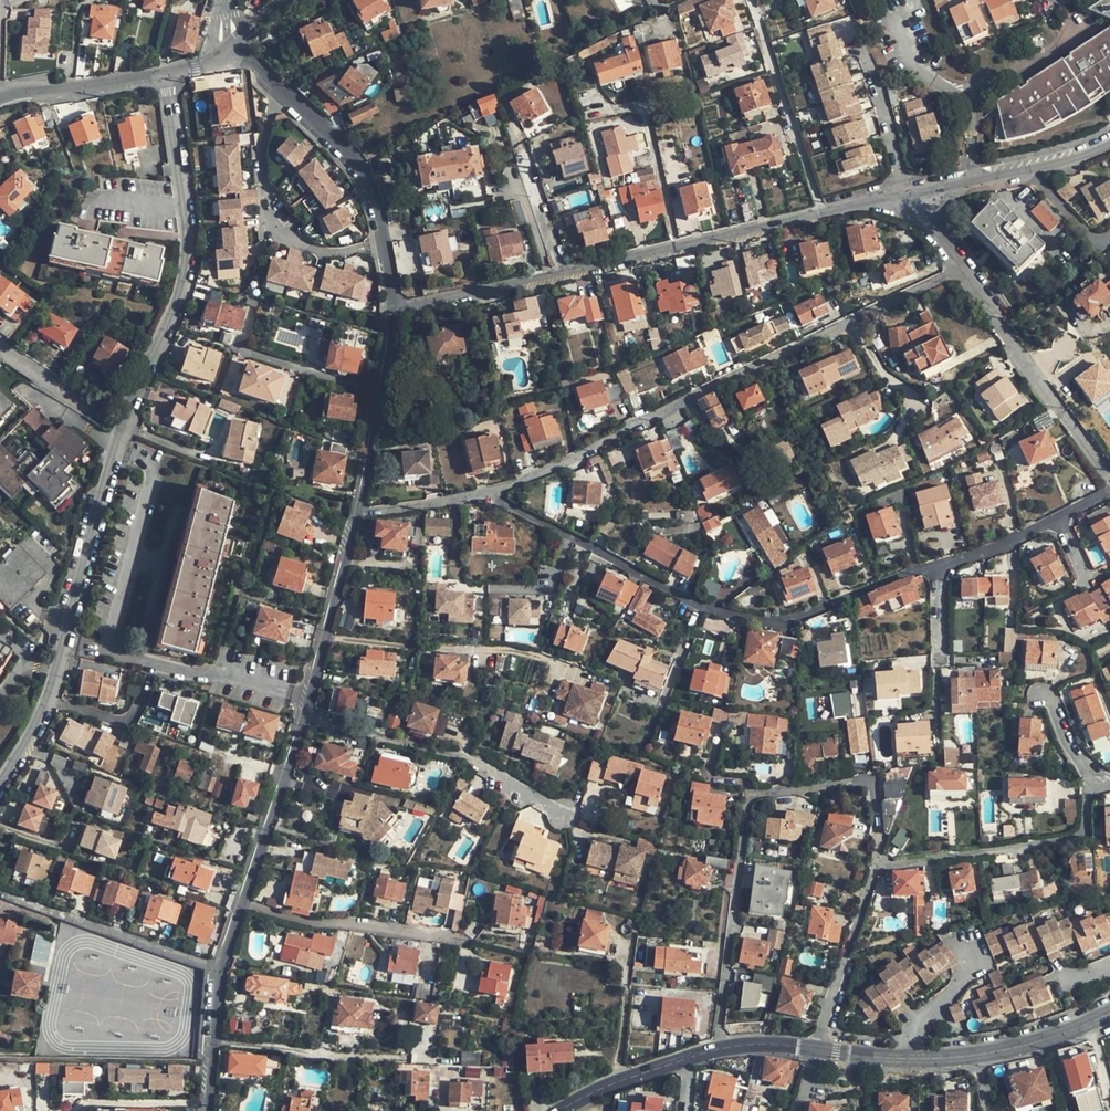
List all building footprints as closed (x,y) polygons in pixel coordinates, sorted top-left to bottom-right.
[(145,0),(143,9),(160,12),(163,0),(145,0)] [(380,4),(378,0),(354,0),(351,1),(358,13),(356,14),(366,30),(381,21),(380,18),(385,14),(384,11),(389,8),(385,2),(380,4)] [(420,9),(450,6),(449,0),(419,0),(420,9)] [(520,0),(508,0),(513,20),(525,17),(520,0)] [(704,4),(702,0),(687,0),(682,3),(685,12),(699,7),(709,31),(719,28),(722,36),(735,31),(728,12),(733,10),(729,0),(714,0),(704,4)] [(799,7),(806,4),(813,18),(835,8),(832,0),(796,0),(799,7)] [(947,0),(935,5),(939,16),(950,12),(951,8),(947,0)] [(951,8),(950,12),(963,41),(988,31),(974,0),(971,0),(951,8)] [(1003,0),(980,0),(981,3),(986,2),(994,22),(1015,13),(1011,2),(1005,4),(1003,0)] [(1086,10),(1103,17),(1109,20),(1109,0),(1102,0),(1086,10)] [(89,12),(83,10),(82,20),(88,21),(89,17),(93,18),(90,37),(110,39),(113,20),(114,21),(116,7),(108,7),(108,10),(91,7),(89,12)] [(115,15),(122,16),(124,8),(116,7),(115,15)] [(50,9),(35,8),(34,17),(49,18),(50,9)] [(1018,18),(1015,13),(994,22),(997,28),(1012,22),(1012,20),(1018,18)] [(179,15),(171,49),(188,53),(191,54),(199,20),(179,15)] [(400,35),(393,15),(387,18),(389,30),(382,33),(385,41),(400,35)] [(20,52),(34,53),(46,54),(49,18),(34,17),(29,17),(28,28),(28,38),(23,37),(22,37),(20,52)] [(807,31),(812,48),(817,46),(824,64),(840,58),(844,57),(840,47),(845,46),(842,39),(838,40),(832,22),(807,31)] [(651,33),(649,23),(636,26),(639,46),(649,44),(647,34),(651,33)] [(354,54),(343,32),(331,37),(325,24),(316,27),(314,24),(298,31),(303,43),(306,42),(313,58),(341,46),(347,57),(354,54)] [(1109,27),(1071,53),(1075,59),(1075,57),(1109,29),(1109,27)] [(1093,88),(1097,85),(1101,91),(1109,85),(1109,87),(1109,29),(1075,57),(1075,59),(1093,88)] [(740,33),(726,37),(728,43),(742,38),(740,33)] [(641,70),(633,36),(622,39),(625,56),(593,66),(599,84),(641,70)] [(740,52),(746,50),(742,38),(728,43),(730,48),(700,58),(704,70),(712,67),(713,71),(731,64),(733,68),(744,64),(742,57),(740,52)] [(653,73),(662,71),(671,68),(680,67),(677,54),(675,55),(673,42),(647,48),(653,73)] [(704,44),(687,49),(688,54),(705,48),(704,44)] [(810,65),(811,68),(824,64),(817,46),(812,48),(817,63),(810,65)] [(551,58),(549,48),(540,50),(544,65),(550,63),(549,59),(551,58)] [(1061,62),(1063,64),(1072,60),(1069,56),(1061,62)] [(824,64),(811,68),(813,73),(817,85),(838,79),(834,69),(843,67),(841,61),(840,58),(824,64)] [(1024,86),(1047,123),(1086,97),(1084,94),(1093,88),(1075,59),(1072,60),(1063,64),(1029,86),(1027,83),(1024,86)] [(846,60),(841,61),(843,67),(834,69),(838,79),(851,75),(846,60)] [(707,77),(733,68),(731,64),(713,71),(712,67),(704,70),(707,77)] [(355,97),(359,93),(366,82),(374,87),(381,76),(366,65),(362,70),(358,67),(354,71),(350,68),(343,77),(340,76),(330,81),(337,86),(338,84),(343,89),(338,97),(344,102),(353,97),(355,97)] [(673,77),(671,68),(662,71),(663,79),(673,77)] [(868,69),(866,70),(852,74),(855,82),(871,78),(868,69)] [(812,87),(813,87),(817,85),(813,73),(808,74),(812,87)] [(851,75),(838,79),(817,85),(813,87),(816,98),(821,97),(823,103),(853,94),(851,90),(850,84),(853,83),(851,75)] [(537,85),(533,77),(520,85),(524,92),(537,85)] [(340,104),(344,102),(338,97),(343,89),(338,84),(337,86),(330,81),(319,87),(340,104)] [(735,91),(743,114),(755,110),(757,115),(745,119),(748,128),(757,125),(765,122),(761,108),(770,105),(762,81),(735,91)] [(1109,91),(1109,87),(1109,85),(1101,91),(1097,85),(1093,88),(1100,98),(1109,91)] [(1019,93),(1041,128),(1047,123),(1024,86),(1019,89),(1019,93)] [(411,99),(411,97),(409,87),(394,90),(396,101),(411,99)] [(1079,112),(1100,98),(1093,88),(1084,94),(1086,97),(1047,123),(1050,127),(1079,112)] [(520,123),(527,118),(534,115),(536,118),(547,111),(535,89),(509,103),(520,123)] [(242,94),(235,95),(228,95),(227,91),(212,93),(214,104),(214,106),(216,106),(218,125),(245,122),(242,94)] [(353,109),(371,100),(359,93),(355,97),(353,97),(344,102),(353,109)] [(997,107),(1006,140),(1031,135),(1041,128),(1019,93),(997,107)] [(823,103),(826,111),(830,122),(840,119),(848,116),(845,108),(855,105),(854,98),(853,94),(823,103)] [(476,102),(483,117),(493,112),(491,106),(495,104),(491,95),(476,102)] [(858,96),(854,98),(855,105),(845,108),(848,116),(861,112),(863,112),(858,96)] [(906,104),(908,114),(924,111),(921,100),(906,104)] [(377,112),(372,103),(348,115),(352,124),(377,112)] [(211,126),(218,125),(216,106),(214,106),(214,104),(208,105),(211,126)] [(54,119),(49,105),(41,107),(43,121),(54,119)] [(994,143),(1006,140),(997,107),(992,111),(995,114),(994,143)] [(743,114),(745,119),(757,115),(755,110),(743,114)] [(824,124),(830,122),(826,111),(821,113),(824,124)] [(924,111),(908,114),(910,121),(908,122),(910,131),(913,130),(914,135),(911,136),(915,150),(925,148),(924,144),(941,140),(934,115),(926,117),(924,111)] [(832,131),(838,149),(867,140),(869,139),(861,112),(848,116),(840,119),(843,128),(832,131)] [(82,122),(75,124),(67,128),(75,147),(98,138),(90,116),(81,119),(82,122)] [(29,120),(28,117),(21,120),(13,124),(17,134),(10,137),(15,150),(44,138),(39,126),(36,127),(32,119),(29,120)] [(38,117),(32,119),(36,127),(39,126),(41,125),(38,117)] [(145,146),(143,133),(139,134),(137,125),(137,124),(134,125),(133,121),(117,125),(122,150),(145,146)] [(759,131),(757,125),(748,128),(750,134),(759,131)] [(631,150),(627,136),(623,137),(620,126),(600,132),(607,157),(605,158),(611,177),(631,171),(627,158),(623,159),(621,153),(626,152),(631,150)] [(748,135),(746,129),(738,131),(737,132),(739,138),(748,135)] [(832,150),(837,149),(838,149),(832,131),(827,133),(832,150)] [(238,134),(223,136),(224,145),(231,144),(236,144),(239,144),(238,134)] [(632,134),(627,136),(631,150),(637,148),(632,134)] [(764,140),(751,143),(757,166),(768,164),(769,168),(783,165),(782,161),(783,161),(777,135),(763,138),(764,140)] [(549,144),(555,166),(559,165),(561,171),(563,178),(586,171),(576,136),(549,144)] [(276,152),(289,164),(292,160),(296,164),(300,159),(306,153),(289,138),(276,152)] [(874,165),(867,140),(838,149),(837,149),(840,160),(845,174),(874,165)] [(942,144),(941,140),(924,144),(925,148),(915,150),(916,155),(934,150),(933,146),(942,144)] [(745,169),(757,166),(751,143),(737,146),(737,144),(724,148),(730,173),(732,173),(733,177),(746,174),(745,169)] [(215,166),(238,164),(237,151),(232,151),(231,146),(213,148),(215,166)] [(450,146),(439,148),(440,155),(451,153),(450,146)] [(461,152),(451,153),(440,155),(430,157),(430,155),(416,158),(421,187),(434,185),(435,185),(436,183),(466,177),(468,179),(481,177),(479,168),(483,168),(481,155),(477,155),(475,147),(461,149),(461,152)] [(130,155),(122,157),(124,175),(134,173),(130,155)] [(296,164),(293,167),(294,170),(297,174),(307,167),(300,159),(296,164)] [(839,175),(845,174),(840,160),(835,162),(839,175)] [(308,189),(325,177),(314,162),(307,167),(297,174),(308,189)] [(215,166),(216,175),(238,173),(238,164),(215,166)] [(651,169),(637,172),(639,182),(653,178),(651,169)] [(294,183),(281,171),(270,182),(283,194),(294,183)] [(15,207),(13,205),(19,200),(29,190),(21,181),(24,179),(17,172),(0,188),(0,208),(7,215),(15,207)] [(630,173),(633,183),(639,182),(637,172),(630,173)] [(218,195),(233,193),(235,193),(235,187),(240,187),(238,173),(216,175),(218,195)] [(1101,180),(1103,185),(1109,181),(1109,178),(1108,176),(1101,180)] [(329,182),(325,177),(308,189),(309,191),(312,195),(329,182)] [(434,185),(435,193),(447,191),(448,199),(459,197),(458,189),(469,187),(468,179),(466,177),(436,183),(435,185),(434,185)] [(663,212),(655,178),(653,178),(639,182),(633,183),(632,184),(633,189),(640,188),(642,195),(634,196),(640,221),(655,218),(654,214),(663,212)] [(1109,211),(1109,181),(1103,185),(1101,180),(1093,185),(1092,183),(1081,189),(1096,215),(1107,209),(1109,212),(1109,211)] [(340,198),(329,182),(312,195),(323,210),(333,203),(340,198)] [(607,202),(603,191),(601,184),(596,186),(601,204),(607,202)] [(680,190),(686,213),(697,211),(710,207),(705,184),(680,190)] [(628,185),(618,187),(623,203),(632,201),(628,185)] [(256,190),(240,192),(235,193),(233,193),(234,201),(218,203),(216,204),(218,222),(226,221),(227,229),(220,230),(221,247),(231,247),(231,251),(221,252),(211,253),(213,271),(237,269),(237,262),(236,255),(241,255),(247,254),(246,245),(245,246),(244,232),(238,232),(238,228),(243,227),(242,220),(241,220),(240,208),(257,206),(256,190)] [(218,195),(218,203),(234,201),(233,193),(218,195)] [(24,205),(19,200),(13,205),(15,207),(18,211),(24,205)] [(527,223),(518,200),(509,201),(516,226),(527,223)] [(1061,220),(1042,200),(1031,211),(1050,231),(1061,220)] [(337,211),(333,203),(323,210),(327,216),(337,211)] [(993,209),(990,207),(971,226),(997,250),(996,252),(1008,263),(1009,263),(1017,270),(1032,255),(1035,258),(1044,249),(998,204),(993,209)] [(342,208),(337,211),(327,216),(320,220),(330,237),(347,228),(346,227),(343,221),(346,218),(348,218),(342,208)] [(571,215),(576,234),(580,233),(582,239),(584,246),(607,240),(597,208),(571,215)] [(451,218),(468,215),(468,209),(450,211),(451,218)] [(325,231),(314,220),(303,232),(314,243),(325,231)] [(144,247),(143,249),(74,233),(74,231),(57,227),(54,238),(51,237),(47,258),(155,283),(160,263),(158,262),(160,251),(144,247)] [(859,230),(858,227),(845,229),(852,258),(880,252),(874,227),(865,229),(859,230)] [(446,231),(420,236),(423,253),(429,252),(432,266),(452,262),(446,231)] [(501,259),(505,258),(523,255),(519,232),(485,238),(490,265),(501,263),(501,259)] [(812,247),(811,243),(799,245),(805,273),(820,270),(832,268),(828,244),(818,246),(812,247)] [(288,249),(285,263),(289,264),(297,266),(301,267),(304,253),(288,249)] [(755,259),(753,252),(742,254),(746,269),(745,270),(749,289),(761,287),(761,285),(769,284),(769,281),(776,279),(774,270),(776,269),(776,265),(774,263),(772,262),(769,262),(767,256),(755,259)] [(906,256),(889,262),(890,265),(883,267),(886,275),(883,276),(883,277),(885,281),(887,286),(913,276),(912,275),(908,264),(906,256)] [(285,263),(276,261),(275,265),(270,264),(266,281),(283,286),(289,264),(285,263)] [(714,285),(709,286),(712,297),(721,295),(722,299),(730,297),(730,299),(742,296),(737,275),(736,276),(733,261),(722,264),(723,270),(711,273),(713,281),(714,285)] [(1107,268),(1101,262),(1096,266),(1101,273),(1107,268)] [(283,286),(291,288),(297,266),(289,264),(283,286)] [(340,279),(345,281),(349,282),(350,278),(351,274),(353,267),(344,265),(342,273),(329,270),(328,274),(323,273),(316,271),(314,276),(309,275),(310,269),(301,267),(297,266),(291,288),(309,293),(311,290),(336,296),(340,279)] [(833,274),(832,268),(820,270),(821,276),(833,274)] [(1109,300),(1109,272),(1107,268),(1101,273),(1108,282),(1102,286),(1099,281),(1091,287),(1087,282),(1083,284),(1080,287),(1084,293),(1080,295),(1074,300),(1073,303),(1076,307),(1079,308),(1081,307),(1087,314),(1089,315),(1092,316),(1095,313),(1097,310),(1096,308),(1099,306),(1103,308),(1108,305),(1109,301),(1109,300)] [(0,278),(0,309),(9,316),(8,317),(17,323),(32,304),(23,297),(23,295),(0,278)] [(363,282),(356,280),(350,278),(349,282),(345,281),(340,298),(340,299),(358,303),(363,282)] [(336,296),(340,298),(345,281),(340,279),(336,296)] [(1073,285),(1080,295),(1084,293),(1080,287),(1083,284),(1079,280),(1073,285)] [(686,288),(684,282),(668,286),(667,281),(655,284),(657,292),(653,293),(656,302),(657,302),(660,313),(668,311),(669,315),(678,313),(678,314),(691,311),(690,307),(698,305),(696,294),(694,295),(694,293),(694,290),(692,288),(690,287),(686,288)] [(421,285),(423,296),(438,293),(435,282),(421,285)] [(611,289),(613,299),(615,307),(619,325),(636,322),(635,318),(644,316),(636,282),(611,289)] [(58,315),(64,305),(47,295),(42,304),(58,315)] [(794,310),(802,327),(817,320),(818,323),(830,317),(820,296),(794,309),(794,310)] [(256,307),(258,301),(247,297),(246,304),(256,307)] [(540,319),(535,297),(512,302),(515,313),(491,318),(497,343),(521,338),(518,324),(540,319)] [(603,320),(602,313),(599,314),(595,300),(584,303),(583,298),(574,300),(574,299),(559,303),(563,322),(586,316),(588,324),(603,320)] [(202,320),(214,323),(219,324),(239,330),(245,312),(207,301),(202,320)] [(477,309),(476,307),(475,302),(464,304),(465,311),(477,309)] [(1080,319),(1087,314),(1081,307),(1079,308),(1075,312),(1080,319)] [(708,313),(713,331),(717,329),(713,311),(708,313)] [(920,376),(922,375),(939,366),(952,359),(950,357),(953,355),(953,352),(953,349),(951,348),(949,347),(946,348),(926,312),(919,315),(924,326),(920,327),(917,322),(904,329),(889,331),(891,347),(905,346),(927,335),(931,342),(903,356),(909,366),(914,364),(920,376)] [(75,330),(48,314),(38,330),(65,346),(75,330)] [(709,324),(706,314),(700,316),(702,326),(709,324)] [(783,316),(731,341),(737,353),(790,328),(783,316)] [(336,321),(322,318),(319,328),(334,331),(336,321)] [(803,330),(818,323),(817,320),(802,327),(803,330)] [(466,353),(458,324),(424,333),(432,362),(466,353)] [(663,347),(659,330),(651,332),(655,349),(663,347)] [(89,361),(98,366),(100,363),(105,367),(104,370),(113,375),(128,351),(104,336),(89,361)] [(332,340),(320,338),(318,352),(329,355),(326,368),(336,370),(337,375),(343,375),(346,372),(356,373),(360,350),(349,347),(349,344),(344,343),(343,346),(331,344),(332,340)] [(201,353),(189,348),(180,371),(210,381),(219,354),(202,348),(201,353)] [(701,359),(706,357),(703,350),(698,352),(697,350),(691,353),(692,355),(690,356),(686,348),(663,359),(673,381),(704,366),(701,359)] [(800,372),(805,383),(800,386),(806,398),(827,388),(826,387),(860,371),(850,350),(816,365),(800,372)] [(704,366),(709,364),(706,357),(701,359),(704,366)] [(1074,378),(1093,405),(1109,393),(1109,375),(1099,360),(1074,378)] [(259,371),(261,367),(247,363),(238,391),(273,402),(281,378),(269,374),(259,371)] [(943,373),(939,366),(922,375),(926,382),(929,380),(931,382),(934,383),(936,382),(939,381),(940,378),(940,375),(943,373)] [(1002,380),(995,370),(977,383),(984,393),(981,395),(1000,422),(1024,404),(1005,378),(1002,380)] [(224,377),(219,391),(228,394),(233,380),(224,377)] [(628,377),(620,381),(636,411),(644,408),(628,377)] [(577,378),(568,380),(570,388),(573,387),(579,385),(577,378)] [(570,388),(568,380),(560,382),(562,390),(570,388)] [(584,413),(593,411),(610,405),(605,389),(603,381),(577,390),(584,413)] [(617,403),(624,401),(619,385),(612,387),(617,403)] [(605,389),(610,405),(617,403),(612,387),(605,389)] [(765,407),(755,387),(736,397),(730,400),(738,414),(744,411),(747,416),(765,407)] [(697,403),(703,414),(706,413),(709,420),(713,428),(716,429),(725,424),(726,420),(717,400),(719,399),(717,393),(697,403)] [(850,438),(848,432),(846,427),(859,420),(862,425),(877,418),(875,413),(883,410),(876,393),(867,397),(866,394),(837,408),(841,418),(821,427),(830,447),(850,438)] [(1,394),(0,395),(0,397),(7,404),(0,410),(0,421),(14,407),(1,394)] [(320,416),(326,417),(328,395),(323,394),(320,416)] [(341,396),(328,395),(326,417),(352,421),(354,405),(350,404),(351,395),(342,394),(341,396)] [(217,406),(223,408),(225,401),(219,398),(217,406)] [(170,416),(172,417),(189,423),(186,431),(199,436),(210,409),(187,400),(184,407),(175,403),(170,416)] [(230,402),(225,401),(223,408),(229,411),(231,406),(229,406),(230,402)] [(238,405),(230,402),(229,406),(231,406),(229,411),(235,413),(238,405)] [(611,411),(610,405),(593,411),(595,416),(611,411)] [(22,418),(40,436),(50,425),(52,424),(34,406),(22,418)] [(1046,411),(1031,420),(1037,430),(1044,426),(1046,430),(1047,429),(1046,425),(1053,422),(1046,411)] [(524,416),(533,444),(560,436),(554,415),(553,416),(552,412),(536,417),(535,412),(524,416)] [(953,414),(935,427),(937,430),(955,418),(953,414)] [(937,430),(935,427),(918,436),(929,464),(951,453),(963,445),(960,440),(966,436),(955,418),(937,430)] [(230,420),(227,437),(229,438),(226,458),(251,463),(256,440),(253,439),(256,423),(246,421),(246,423),(230,420)] [(702,435),(691,420),(684,425),(695,440),(702,435)] [(848,432),(862,425),(859,420),(846,427),(848,432)] [(63,470),(60,468),(77,450),(72,445),(78,439),(63,424),(56,430),(50,425),(40,436),(54,450),(47,458),(47,459),(43,464),(29,450),(16,464),(0,449),(0,483),(12,495),(29,478),(57,506),(73,490),(66,483),(70,478),(63,470)] [(324,429),(323,436),(331,439),(332,431),(324,429)] [(674,430),(666,433),(668,439),(673,451),(681,447),(674,430)] [(331,439),(347,445),(348,433),(332,431),(331,439)] [(1028,467),(1042,462),(1052,457),(1055,456),(1045,433),(1018,444),(1028,467)] [(497,446),(494,436),(493,434),(464,442),(470,467),(471,472),(484,470),(485,469),(484,464),(490,462),(500,460),(497,446)] [(562,442),(560,436),(533,444),(535,450),(562,442)] [(221,457),(226,458),(229,438),(227,437),(226,444),(224,444),(221,457)] [(86,447),(78,439),(72,445),(77,450),(60,468),(63,470),(86,447)] [(635,451),(643,471),(647,470),(651,479),(680,469),(673,451),(668,439),(635,451)] [(785,440),(770,447),(774,457),(777,456),(782,467),(796,461),(785,440)] [(346,446),(334,444),(332,453),(345,456),(346,446)] [(905,444),(898,447),(905,462),(903,454),(909,452),(911,459),(913,458),(905,444)] [(989,452),(991,454),(994,455),(996,460),(1003,459),(1000,447),(997,444),(994,444),(992,444),(990,446),(989,449),(989,452)] [(863,487),(873,483),(885,477),(888,481),(889,483),(901,477),(898,471),(907,467),(905,462),(898,447),(897,446),(877,455),(874,450),(850,461),(863,487)] [(988,461),(985,451),(975,454),(979,464),(988,461)] [(402,454),(403,477),(429,475),(429,470),(427,452),(402,454)] [(339,485),(344,457),(317,453),(312,480),(339,485)] [(701,481),(706,494),(709,501),(741,486),(731,466),(701,481)] [(485,473),(484,470),(471,472),(470,467),(467,471),(467,474),(469,477),(471,477),(485,473)] [(437,469),(429,470),(429,475),(431,484),(440,483),(437,469)] [(646,480),(651,479),(647,470),(643,471),(646,480)] [(965,484),(968,495),(961,497),(964,508),(964,507),(966,513),(974,511),(975,515),(984,512),(982,505),(1004,498),(996,475),(965,484)] [(875,488),(888,481),(885,477),(873,483),(875,488)] [(574,482),(573,504),(598,507),(600,485),(574,482)] [(925,530),(939,527),(939,525),(952,522),(947,502),(949,501),(945,486),(916,494),(925,530)] [(231,503),(203,493),(198,491),(158,646),(192,655),(231,503)] [(302,530),(303,525),(310,506),(294,501),(291,509),(285,507),(275,533),(301,542),(304,535),(305,531),(302,530)] [(696,510),(700,520),(711,515),(706,506),(696,510)] [(850,513),(856,510),(855,507),(845,511),(847,515),(850,513)] [(776,569),(789,559),(781,546),(787,542),(777,525),(771,529),(758,508),(744,517),(776,569)] [(873,540),(882,538),(889,536),(890,540),(900,537),(891,508),(866,517),(873,540)] [(668,516),(669,528),(693,524),(692,511),(675,511),(675,516),(668,516)] [(852,520),(850,513),(847,515),(845,517),(842,518),(845,523),(852,520)] [(609,516),(598,533),(608,538),(612,530),(616,531),(623,518),(609,516)] [(1092,528),(1105,553),(1109,550),(1109,518),(1092,528)] [(702,524),(707,533),(717,528),(712,519),(702,524)] [(953,527),(952,522),(939,525),(939,527),(939,530),(953,527)] [(425,547),(426,529),(379,523),(377,537),(385,539),(384,549),(385,549),(404,552),(405,552),(407,537),(413,538),(412,545),(425,547)] [(487,524),(487,527),(486,535),(482,535),(482,540),(475,540),(474,552),(514,553),(515,541),(512,541),(513,528),(495,527),(495,525),(487,524)] [(662,529),(649,524),(647,529),(660,535),(662,529)] [(698,524),(693,524),(669,528),(662,529),(660,535),(699,530),(698,524)] [(310,527),(303,525),(302,530),(305,531),(304,535),(307,536),(310,527)] [(475,526),(475,540),(482,540),(482,535),(486,535),(487,527),(475,526)] [(560,543),(556,534),(547,529),(544,537),(560,543)] [(655,536),(644,555),(656,561),(665,566),(690,579),(697,559),(655,536)] [(849,551),(853,550),(848,540),(823,551),(833,576),(856,567),(852,557),(849,551)] [(403,558),(404,552),(385,549),(385,555),(403,558)] [(16,551),(0,567),(0,597),(11,608),(16,603),(14,601),(40,574),(16,551)] [(1050,551),(1037,558),(1030,561),(1036,573),(1038,572),(1046,586),(1064,576),(1050,551)] [(653,566),(656,561),(644,555),(642,560),(653,566)] [(301,574),(303,566),(280,559),(272,585),(299,593),(304,575),(301,574)] [(782,578),(780,579),(784,589),(786,593),(783,594),(787,604),(816,592),(806,569),(803,570),(800,562),(790,566),(791,568),(780,572),(782,578)] [(608,571),(596,598),(615,606),(618,600),(628,604),(636,586),(626,581),(627,579),(608,571)] [(997,580),(991,580),(984,580),(984,598),(998,598),(1009,597),(1008,575),(997,575),(997,580)] [(856,601),(856,610),(857,617),(872,612),(874,609),(873,606),(886,602),(890,613),(893,614),(903,610),(905,607),(916,602),(918,599),(915,591),(916,590),(914,584),(921,581),(922,578),(921,576),(913,579),(912,578),(856,601)] [(972,580),(972,576),(960,576),(961,599),(984,598),(984,580),(977,580),(972,580)] [(1094,591),(1105,611),(1109,608),(1109,580),(1100,585),(1102,587),(1094,591)] [(475,596),(462,595),(462,598),(457,598),(457,595),(446,594),(446,583),(429,582),(429,593),(437,594),(436,613),(450,614),(474,615),(475,596)] [(642,586),(629,608),(638,614),(645,602),(652,592),(642,586)] [(1105,611),(1094,591),(1088,594),(1087,592),(1077,597),(1079,599),(1065,606),(1071,617),(1073,615),(1080,629),(1101,618),(1099,614),(1105,611)] [(396,594),(372,592),(371,603),(367,603),(365,620),(378,621),(377,626),(383,626),(383,622),(393,622),(396,594)] [(581,619),(588,594),(581,592),(575,611),(577,617),(581,619)] [(1064,602),(1065,606),(1079,599),(1077,597),(1077,595),(1064,602)] [(502,614),(511,615),(531,616),(541,617),(541,602),(503,600),(502,614)] [(643,617),(650,605),(645,602),(638,614),(643,617)] [(651,605),(650,605),(643,617),(638,614),(633,622),(661,638),(668,625),(650,615),(652,611),(649,609),(651,605)] [(282,642),(289,618),(260,609),(253,634),(282,642)] [(473,624),(474,615),(450,614),(449,623),(473,624)] [(575,633),(576,629),(562,624),(555,645),(580,654),(586,637),(580,635),(575,633)] [(1005,629),(1004,653),(1014,653),(1015,639),(1016,631),(1005,629)] [(801,631),(800,632),(799,639),(799,640),(802,642),(804,642),(807,642),(809,641),(810,640),(811,636),(809,632),(808,631),(806,630),(803,630),(801,631)] [(762,633),(752,631),(750,631),(745,662),(754,663),(764,664),(773,666),(778,636),(762,633)] [(1027,632),(1016,631),(1015,639),(1027,640),(1027,632)] [(793,646),(799,647),(799,639),(782,636),(780,655),(791,657),(793,646)] [(817,650),(845,646),(844,638),(831,640),(832,643),(816,645),(817,650)] [(633,685),(659,694),(668,671),(650,664),(653,654),(620,641),(607,663),(635,674),(633,680),(635,680),(633,685)] [(1046,666),(1055,667),(1057,645),(1042,644),(1042,643),(1026,641),(1025,666),(1046,668),(1046,666)] [(593,654),(596,649),(588,644),(585,649),(593,654)] [(848,663),(845,646),(817,650),(820,668),(848,663)] [(397,652),(367,650),(367,657),(362,656),(361,675),(382,677),(383,676),(395,677),(397,652)] [(1001,667),(1013,667),(1014,653),(1004,653),(998,653),(999,663),(1001,663),(1001,667)] [(459,658),(460,655),(453,654),(452,657),(436,656),(434,680),(455,682),(456,684),(459,685),(461,686),(464,685),(466,683),(467,681),(468,665),(460,664),(461,658),(459,658)] [(469,656),(460,655),(459,658),(461,658),(460,664),(468,665),(469,656)] [(763,672),(764,664),(754,663),(752,670),(763,672)] [(875,675),(876,695),(898,694),(898,696),(920,694),(919,675),(906,676),(906,672),(904,670),(902,669),(900,668),(897,668),(894,669),(892,671),(892,673),(875,675)] [(79,693),(99,697),(100,694),(115,697),(118,680),(95,676),(96,672),(84,670),(79,693)] [(728,675),(708,670),(707,674),(702,672),(694,670),(690,691),(714,697),(716,689),(724,691),(728,675)] [(976,703),(999,702),(999,672),(975,672),(975,678),(976,703)] [(951,707),(976,707),(976,703),(975,678),(957,679),(951,679),(951,707)] [(558,698),(561,699),(568,702),(564,715),(594,725),(606,688),(593,684),(590,691),(563,682),(558,698)] [(1085,724),(1086,727),(1091,741),(1093,746),(1105,742),(1103,738),(1109,736),(1092,684),(1070,691),(1081,725),(1085,724)] [(657,697),(659,694),(633,685),(632,687),(657,697)] [(356,695),(334,690),(328,711),(351,717),(356,695)] [(830,693),(832,718),(852,716),(850,691),(830,693)] [(159,693),(155,707),(169,712),(166,721),(189,727),(197,705),(159,693)] [(114,703),(115,697),(100,694),(99,697),(99,700),(114,703)] [(899,700),(898,696),(898,694),(876,695),(877,702),(899,700)] [(557,713),(564,715),(568,702),(561,699),(557,713)] [(226,728),(231,705),(222,702),(215,725),(226,728)] [(416,704),(412,717),(410,723),(409,727),(432,734),(439,711),(416,704)] [(237,706),(231,705),(226,728),(269,741),(276,718),(249,711),(247,717),(235,714),(237,706)] [(398,730),(403,713),(391,709),(386,726),(398,730)] [(512,751),(513,749),(518,733),(523,716),(508,711),(505,722),(507,723),(500,748),(512,751)] [(682,712),(676,736),(692,740),(690,746),(701,748),(702,742),(706,743),(711,719),(682,712)] [(776,737),(785,738),(786,719),(758,717),(758,719),(747,718),(747,727),(751,728),(749,748),(755,749),(754,753),(775,755),(776,737)] [(862,718),(847,721),(851,754),(867,752),(862,718)] [(102,731),(91,725),(88,731),(83,728),(68,720),(61,733),(74,740),(72,743),(90,753),(102,731)] [(1038,741),(1039,734),(1040,722),(1020,720),(1017,754),(1030,755),(1030,750),(1041,751),(1042,741),(1038,741)] [(86,722),(83,728),(88,731),(91,725),(86,722)] [(914,724),(914,725),(896,726),(897,732),(895,732),(896,754),(916,752),(916,756),(929,755),(928,738),(929,738),(928,723),(914,724)] [(739,747),(749,748),(751,728),(747,727),(745,737),(740,737),(739,747)] [(533,741),(528,739),(523,753),(522,757),(537,761),(551,765),(555,753),(555,750),(560,752),(563,742),(536,732),(533,741)] [(71,745),(72,743),(74,740),(61,733),(57,738),(71,745)] [(528,736),(518,733),(513,749),(523,753),(528,739),(528,736)] [(834,738),(835,746),(844,745),(843,734),(834,736),(834,738)] [(675,742),(690,746),(692,740),(676,736),(675,742)] [(784,755),(785,738),(776,737),(775,755),(784,755)] [(834,738),(802,743),(802,752),(801,752),(801,761),(802,761),(802,775),(815,773),(813,759),(831,757),(832,760),(837,759),(835,746),(834,738)] [(137,749),(144,751),(147,744),(140,742),(137,749)] [(159,749),(147,744),(144,751),(138,768),(149,773),(159,749)] [(325,745),(322,755),(325,756),(322,769),(353,777),(352,782),(357,783),(359,777),(360,777),(362,769),(356,767),(358,759),(349,756),(351,751),(325,745)] [(958,749),(945,749),(945,766),(958,767),(958,749)] [(563,755),(555,753),(551,765),(537,761),(535,770),(556,777),(563,755)] [(314,768),(322,769),(325,756),(322,755),(318,754),(314,768)] [(382,756),(381,758),(410,765),(410,764),(410,761),(409,759),(385,754),(382,756)] [(609,760),(595,756),(592,763),(607,767),(603,780),(620,784),(623,776),(632,778),(634,769),(641,771),(642,767),(610,758),(609,760)] [(407,790),(408,787),(411,776),(408,776),(410,765),(381,758),(379,769),(376,768),(373,782),(407,790)] [(180,760),(174,776),(187,781),(192,764),(180,760)] [(592,763),(588,780),(602,784),(603,780),(607,767),(592,763)] [(417,766),(410,764),(410,765),(408,776),(411,776),(408,787),(415,786),(419,768),(417,766)] [(634,769),(632,778),(639,780),(641,771),(634,769)] [(881,802),(884,824),(885,834),(887,834),(907,780),(904,769),(881,774),(885,801),(881,802)] [(39,785),(33,803),(48,808),(51,810),(57,792),(46,788),(49,777),(48,772),(41,770),(36,784),(39,785)] [(203,787),(202,789),(211,792),(217,772),(212,770),(210,777),(201,774),(197,785),(203,787)] [(930,797),(949,797),(964,797),(964,774),(949,774),(949,770),(937,770),(937,774),(929,774),(930,797)] [(666,778),(641,771),(639,780),(633,802),(657,808),(666,778)] [(119,815),(129,789),(96,776),(91,791),(97,793),(93,805),(119,815)] [(456,806),(454,810),(464,816),(479,825),(489,808),(464,791),(468,784),(460,779),(446,800),(456,806)] [(237,780),(231,804),(242,807),(244,799),(252,801),(256,784),(237,780)] [(1044,780),(1008,781),(1009,805),(1044,804),(1044,780)] [(218,798),(222,784),(215,781),(211,796),(218,798)] [(698,812),(696,823),(722,827),(727,788),(691,783),(688,811),(691,811),(698,812)] [(344,803),(342,810),(341,816),(341,818),(342,818),(339,828),(361,834),(363,834),(363,833),(371,800),(371,798),(355,794),(352,805),(344,803)] [(154,806),(156,799),(147,796),(145,803),(154,806)] [(430,797),(428,806),(440,809),(442,800),(430,797)] [(163,801),(156,799),(154,806),(160,808),(163,801)] [(826,801),(820,799),(818,811),(824,812),(826,801)] [(48,808),(33,803),(27,800),(19,824),(37,831),(43,814),(46,815),(48,808)] [(375,801),(371,800),(363,833),(367,834),(375,801)] [(436,815),(440,809),(428,806),(405,800),(401,807),(411,809),(411,812),(423,815),(423,812),(436,815)] [(364,841),(367,841),(370,837),(373,838),(376,835),(381,840),(390,829),(386,825),(383,822),(391,812),(380,802),(375,801),(367,834),(363,833),(363,834),(361,834),(360,837),(361,840),(364,841)] [(655,815),(657,808),(633,802),(631,808),(655,815)] [(211,815),(179,804),(177,808),(168,805),(164,815),(154,812),(153,813),(147,811),(144,820),(178,831),(176,837),(201,846),(211,815)] [(459,824),(464,816),(454,810),(449,818),(459,824)] [(801,829),(803,812),(795,810),(795,814),(776,812),(774,821),(768,820),(766,838),(787,841),(788,831),(793,831),(794,830),(795,828),(801,829)] [(394,815),(391,812),(383,822),(386,825),(394,815)] [(812,813),(803,812),(801,829),(810,830),(812,813)] [(835,822),(836,816),(827,814),(825,821),(835,822)] [(511,838),(512,839),(521,843),(516,858),(528,863),(527,867),(549,875),(559,847),(531,837),(534,828),(517,821),(511,838)] [(75,843),(79,845),(87,825),(82,824),(75,843)] [(846,852),(851,828),(826,824),(822,847),(846,852)] [(110,834),(87,825),(79,845),(94,850),(93,851),(112,858),(119,840),(109,837),(110,834)] [(902,849),(910,836),(900,829),(891,842),(902,849)] [(374,847),(381,840),(376,835),(373,838),(370,837),(367,841),(374,847)] [(645,854),(656,856),(658,849),(660,843),(638,838),(635,851),(645,854)] [(513,862),(527,867),(528,863),(516,858),(521,843),(512,839),(507,854),(513,862)] [(587,865),(594,867),(600,844),(592,843),(587,865)] [(620,849),(600,844),(594,867),(614,872),(611,881),(636,887),(645,854),(635,851),(620,847),(620,849)] [(13,870),(21,872),(27,874),(26,878),(43,883),(50,860),(20,850),(13,870)] [(296,871),(301,872),(303,865),(315,869),(313,876),(319,877),(320,873),(350,880),(354,863),(322,856),(322,854),(306,850),(303,862),(298,860),(296,871)] [(1073,896),(1091,894),(1089,853),(1078,854),(1078,857),(1075,858),(1073,860),(1072,862),(1073,896)] [(688,885),(691,886),(693,886),(696,885),(701,886),(706,886),(708,877),(710,875),(711,867),(728,870),(729,861),(705,857),(704,865),(695,863),(695,859),(686,858),(686,861),(683,862),(682,867),(684,869),(687,870),(685,882),(688,885)] [(170,879),(203,890),(205,882),(208,883),(212,872),(199,867),(200,863),(192,860),(191,865),(173,858),(169,869),(173,871),(170,879)] [(287,858),(285,869),(296,871),(298,860),(287,858)] [(65,862),(55,889),(66,893),(67,889),(73,891),(88,895),(94,877),(70,870),(72,864),(65,862)] [(948,865),(952,890),(963,889),(964,893),(974,892),(969,862),(948,865)] [(1014,878),(1011,864),(1001,866),(1004,879),(990,882),(994,901),(1010,898),(1009,892),(1019,891),(1016,878),(1014,878)] [(1034,864),(1027,865),(1032,900),(1057,896),(1056,887),(1038,889),(1037,884),(1039,883),(1037,869),(1035,869),(1034,864)] [(301,872),(313,876),(315,869),(303,865),(301,872)] [(752,877),(755,877),(757,878),(758,870),(776,872),(777,869),(754,866),(752,877)] [(770,912),(781,913),(782,903),(784,903),(787,881),(789,882),(789,874),(776,872),(758,870),(757,878),(755,877),(753,890),(758,891),(756,908),(770,910),(770,912)] [(312,912),(319,877),(313,876),(301,872),(296,871),(291,894),(290,898),(286,897),(284,906),(292,908),(310,912),(312,912)] [(383,904),(391,906),(392,901),(403,904),(407,885),(389,881),(390,875),(380,873),(379,879),(377,879),(373,897),(377,899),(377,903),(383,904)] [(923,873),(892,873),(892,885),(895,885),(894,896),(917,896),(917,905),(924,905),(923,873)] [(418,886),(414,906),(427,909),(437,911),(438,906),(449,909),(453,887),(451,887),(453,881),(442,879),(441,883),(433,882),(432,889),(418,886)] [(100,903),(110,906),(111,902),(117,904),(132,909),(138,891),(107,881),(100,903)] [(811,881),(807,894),(820,897),(824,884),(811,881)] [(64,898),(66,893),(55,889),(54,894),(64,898)] [(780,918),(781,913),(770,912),(770,910),(756,908),(758,891),(753,890),(751,890),(749,914),(780,918)] [(180,905),(149,895),(141,922),(152,925),(153,921),(154,917),(160,919),(174,923),(180,905)] [(496,895),(494,911),(498,912),(497,926),(518,929),(520,906),(521,898),(496,895)] [(208,940),(211,930),(208,929),(209,923),(211,918),(205,917),(208,910),(213,912),(214,908),(195,903),(185,933),(208,940)] [(526,907),(520,906),(518,929),(524,929),(526,907)] [(310,916),(310,912),(292,908),(292,913),(310,916)] [(831,911),(812,908),(808,934),(816,935),(815,940),(827,942),(827,938),(837,939),(840,926),(829,925),(831,911)] [(603,914),(587,910),(578,948),(606,954),(611,927),(601,925),(603,914)] [(0,914),(0,945),(1,942),(12,945),(15,933),(16,927),(13,926),(15,917),(0,914)] [(1089,914),(1069,922),(1071,927),(1091,919),(1089,914)] [(1053,916),(1033,924),(1036,930),(1044,927),(1043,924),(1054,920),(1053,916)] [(1097,946),(1095,942),(1109,936),(1109,916),(1104,919),(1103,917),(1093,921),(1091,919),(1071,927),(1075,937),(1077,942),(1081,952),(1097,946)] [(1044,927),(1036,930),(1043,948),(1049,961),(1058,957),(1055,951),(1053,946),(1075,937),(1071,927),(1069,922),(1067,919),(1056,923),(1054,920),(1043,924),(1044,927)] [(1027,951),(1028,955),(1043,948),(1036,930),(1033,924),(1033,923),(1012,931),(1013,935),(1003,939),(999,930),(984,936),(992,956),(1007,949),(1010,957),(1027,951)] [(746,927),(744,939),(767,943),(768,939),(769,932),(746,927)] [(769,932),(768,939),(783,941),(785,933),(770,930),(769,932)] [(312,941),(287,935),(284,946),(289,947),(288,953),(283,952),(281,960),(306,966),(310,951),(324,954),(324,956),(331,957),(335,943),(313,938),(312,941)] [(1109,941),(1109,936),(1095,942),(1097,946),(1109,941)] [(31,959),(47,962),(51,939),(34,937),(31,959)] [(1055,951),(1077,942),(1075,937),(1053,946),(1055,951)] [(740,963),(748,964),(754,965),(762,967),(763,962),(767,943),(744,939),(740,963)] [(778,945),(767,943),(763,962),(775,963),(778,945)] [(925,951),(916,958),(909,963),(917,975),(921,979),(925,985),(937,977),(934,974),(948,964),(950,968),(957,963),(943,945),(937,949),(935,947),(927,953),(925,951)] [(399,948),(397,958),(396,965),(393,964),(392,973),(416,977),(420,951),(399,948)] [(687,961),(687,957),(688,951),(667,949),(664,972),(700,975),(701,962),(692,962),(687,961)] [(324,954),(310,951),(306,966),(320,970),(324,956),(324,954)] [(1012,961),(1028,955),(1027,951),(1010,957),(1012,961)] [(913,954),(906,959),(909,963),(916,958),(913,954)] [(782,959),(778,974),(789,976),(792,962),(782,959)] [(874,971),(878,976),(887,970),(885,968),(894,962),(892,959),(884,965),(874,971)] [(900,988),(917,975),(909,963),(906,959),(897,966),(894,962),(885,968),(887,970),(878,976),(879,978),(883,983),(898,1003),(906,998),(902,992),(900,988)] [(497,997),(506,999),(512,967),(491,962),(488,974),(484,994),(497,997)] [(937,977),(950,968),(948,964),(934,974),(937,977)] [(328,969),(325,983),(331,985),(335,971),(328,969)] [(1003,1011),(1012,1007),(1006,991),(1002,982),(997,971),(988,975),(993,988),(995,993),(982,998),(972,1003),(979,1020),(988,1016),(989,1019),(1004,1013),(1003,1011)] [(10,995),(33,999),(38,976),(14,972),(10,995)] [(478,993),(484,994),(488,974),(482,973),(478,993)] [(902,992),(921,979),(917,975),(900,988),(902,992)] [(294,995),(296,986),(288,984),(289,982),(254,976),(254,980),(252,979),(248,981),(247,990),(249,992),(252,992),(251,994),(277,999),(277,1003),(285,1004),(287,993),(294,995)] [(793,985),(794,980),(780,977),(779,982),(793,985)] [(862,990),(864,993),(872,987),(874,989),(883,983),(879,978),(862,990)] [(1012,1007),(1015,1012),(1026,1008),(1026,1006),(1024,1002),(1029,1000),(1031,1005),(1032,1007),(1050,1000),(1041,978),(1006,991),(1012,1007)] [(742,982),(742,1007),(759,1007),(759,982),(742,982)] [(872,987),(864,993),(867,997),(857,1004),(868,1020),(887,1007),(890,1011),(894,1017),(903,1010),(898,1003),(883,983),(874,989),(872,987)] [(428,1000),(430,986),(417,984),(415,998),(428,1000)] [(809,1003),(812,993),(783,986),(777,1012),(799,1017),(804,1002),(809,1003)] [(980,993),(982,998),(995,993),(993,988),(980,993)] [(504,1006),(506,999),(497,997),(496,1005),(504,1006)] [(371,1015),(370,1015),(363,1015),(364,1001),(340,999),(339,1012),(336,1011),(334,1030),(338,1030),(338,1026),(362,1029),(370,1029),(373,1026),(373,1021),(371,1018),(371,1015)] [(682,1030),(681,1034),(691,1035),(693,1018),(689,1018),(689,1013),(693,1013),(695,1002),(663,999),(661,1027),(682,1030)] [(449,1006),(437,1004),(437,1007),(436,1012),(449,1013),(449,1006)] [(435,1023),(436,1012),(437,1007),(419,1005),(417,1021),(435,1023)] [(963,1019),(957,1005),(949,1008),(954,1022),(963,1019)] [(871,1024),(890,1011),(887,1007),(868,1020),(871,1024)] [(1005,1016),(1015,1012),(1012,1007),(1003,1011),(1004,1013),(1005,1016)] [(544,1039),(537,1040),(538,1046),(526,1047),(528,1074),(541,1073),(541,1066),(553,1065),(573,1064),(572,1044),(544,1045),(544,1039)] [(1081,1043),(1057,1051),(1069,1094),(1094,1086),(1081,1043)] [(280,1070),(282,1057),(272,1056),(272,1059),(249,1057),(249,1054),(226,1052),(226,1059),(232,1060),(231,1070),(230,1073),(264,1076),(265,1069),(280,1070)] [(462,1053),(462,1066),(480,1067),(481,1053),(462,1053)] [(787,1070),(788,1068),(788,1062),(767,1058),(767,1056),(755,1055),(750,1073),(764,1075),(763,1080),(772,1081),(772,1083),(773,1085),(785,1086),(785,1083),(790,1083),(792,1071),(787,1070)] [(90,1063),(50,1063),(49,1073),(66,1074),(66,1067),(90,1067),(90,1063)] [(183,1065),(168,1064),(168,1075),(182,1076),(183,1065)] [(429,1088),(439,1088),(439,1082),(440,1065),(401,1064),(401,1073),(429,1073),(429,1088)] [(553,1073),(553,1065),(541,1066),(541,1073),(553,1073)] [(90,1083),(90,1067),(66,1067),(66,1074),(66,1079),(62,1079),(62,1094),(82,1095),(82,1089),(87,1089),(87,1083),(90,1083)] [(466,1068),(465,1077),(479,1077),(480,1069),(466,1068)] [(1041,1068),(1009,1078),(1014,1093),(1010,1095),(1009,1097),(1012,1105),(1014,1106),(1017,1105),(1018,1108),(1049,1098),(1041,1068)] [(182,1089),(182,1076),(168,1075),(159,1075),(159,1071),(119,1069),(118,1081),(149,1082),(149,1088),(182,1089)] [(429,1073),(401,1073),(401,1084),(406,1084),(405,1096),(416,1097),(416,1095),(428,1096),(429,1088),(429,1073)] [(742,1104),(731,1102),(736,1078),(712,1073),(708,1092),(711,1093),(710,1099),(708,1108),(721,1110),(740,1110),(742,1104)] [(965,1074),(954,1077),(957,1087),(968,1085),(965,1074)] [(460,1104),(471,1105),(471,1098),(482,1098),(483,1082),(468,1081),(467,1084),(450,1084),(449,1103),(450,1104),(449,1109),(460,1109),(460,1104)] [(447,1082),(439,1082),(439,1088),(438,1099),(447,1099),(447,1082)] [(21,1110),(16,1086),(8,1087),(9,1091),(0,1093),(0,1110),(20,1110),(21,1110)] [(912,1099),(912,1091),(903,1091),(903,1097),(899,1097),(899,1094),(879,1094),(878,1104),(882,1105),(882,1110),(907,1110),(907,1099),(912,1099)] [(312,1097),(301,1096),(301,1099),(294,1098),(294,1095),(288,1094),(286,1106),(282,1107),(281,1109),(281,1110),(310,1110),(312,1097)] [(934,1099),(933,1110),(966,1110),(967,1094),(955,1094),(955,1096),(955,1101),(946,1101),(946,1099),(945,1099),(934,1099)] [(662,1099),(645,1097),(644,1105),(644,1110),(631,1109),(630,1110),(661,1110),(662,1099)] [(836,1105),(837,1099),(811,1102),(804,1103),(804,1104),(811,1105),(810,1110),(832,1110),(832,1108),(836,1109),(836,1105)]
